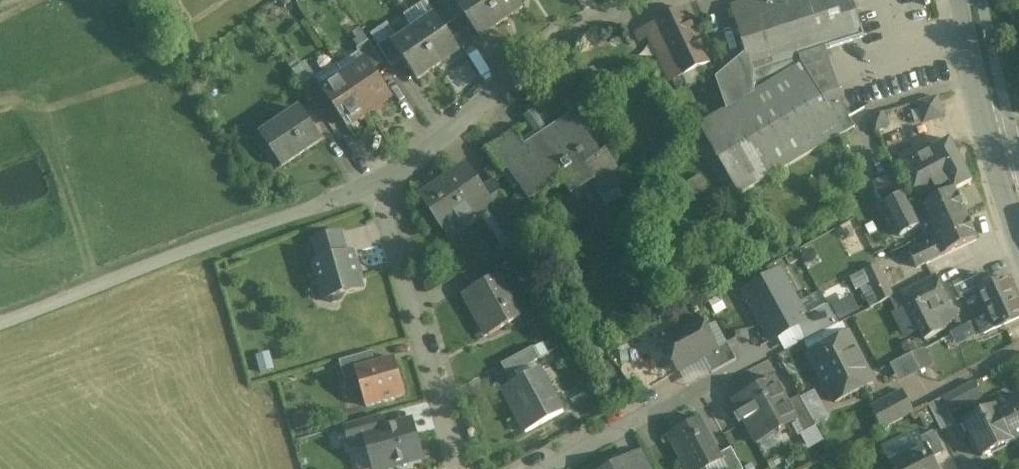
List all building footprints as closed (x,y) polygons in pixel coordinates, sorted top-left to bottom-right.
[(435,17),(436,16),(445,29),(456,22),(442,0),(424,0),(435,17)] [(456,0),(442,0),(456,22),(466,15),(458,3),(456,0)] [(487,0),(462,0),(458,3),(466,15),(481,37),(502,23),(487,0)] [(517,0),(487,0),(502,23),(523,8),(519,2),(517,0)] [(731,7),(747,57),(752,73),(801,58),(863,38),(864,38),(852,0),(756,0),(731,7)] [(684,8),(657,21),(657,23),(668,45),(673,55),(700,42),(684,8)] [(445,29),(436,16),(435,17),(414,31),(439,66),(460,52),(445,29)] [(668,45),(657,23),(646,28),(647,29),(638,34),(642,43),(651,38),(657,50),(668,45)] [(439,66),(414,31),(393,45),(403,60),(417,81),(439,66)] [(389,39),(377,47),(392,68),(403,60),(393,45),(389,39)] [(369,41),(356,50),(365,63),(366,62),(372,71),(384,63),(369,41)] [(673,55),(661,61),(671,82),(673,81),(683,76),(710,63),(700,42),(673,55)] [(745,57),(717,81),(727,109),(751,95),(752,73),(747,57),(745,57)] [(727,109),(699,126),(740,195),(855,128),(849,118),(851,116),(841,100),(827,104),(803,65),(801,58),(752,73),(751,95),(727,109)] [(372,71),(366,62),(365,63),(345,77),(369,113),(391,99),(372,71)] [(683,76),(673,81),(676,87),(686,82),(683,76)] [(324,91),(323,92),(334,108),(348,128),(369,113),(345,77),(324,91)] [(315,78),(302,87),(322,116),(334,108),(323,92),(324,91),(315,78)] [(940,97),(917,103),(923,125),(946,118),(940,97)] [(301,111),(261,138),(262,139),(267,136),(285,164),(281,167),(282,169),(322,142),(301,111)] [(574,115),(546,133),(551,139),(529,154),(515,133),(488,151),(503,174),(508,170),(531,203),(561,183),(568,193),(592,177),(605,197),(626,182),(606,152),(601,155),(574,115)] [(950,141),(933,150),(933,151),(902,167),(919,200),(951,184),(954,190),(955,190),(971,182),(950,141)] [(457,171),(420,196),(448,239),(489,211),(491,215),(496,212),(498,211),(482,188),(475,177),(466,183),(457,171)] [(895,173),(873,185),(883,204),(904,193),(895,173)] [(522,223),(493,181),(482,188),(498,211),(496,212),(509,232),(522,223)] [(954,190),(913,210),(904,193),(883,204),(900,237),(931,221),(935,231),(966,216),(955,190),(954,190)] [(966,216),(935,231),(939,239),(910,253),(917,269),(977,240),(966,216)] [(340,233),(315,240),(321,262),(346,255),(340,233)] [(508,247),(481,262),(487,274),(515,259),(508,247)] [(321,262),(315,263),(326,300),(328,300),(328,301),(333,304),(341,302),(344,296),(344,295),(362,290),(359,278),(361,277),(357,265),(355,265),(352,253),(346,255),(321,262)] [(787,264),(743,287),(774,336),(814,315),(787,264)] [(893,297),(877,266),(863,273),(879,304),(893,297)] [(976,272),(953,284),(960,300),(967,297),(966,296),(983,288),(976,272)] [(499,276),(462,296),(472,313),(476,311),(489,335),(521,317),(499,276)] [(935,276),(901,293),(925,341),(942,332),(933,314),(950,305),(935,276)] [(966,296),(967,297),(984,335),(985,334),(1018,318),(1018,309),(1005,278),(983,288),(966,296)] [(717,349),(699,316),(661,338),(664,343),(662,349),(667,357),(672,358),(679,371),(703,358),(717,350),(717,349)] [(842,323),(820,334),(826,345),(847,334),(842,323)] [(957,345),(977,335),(971,323),(951,332),(957,345)] [(826,345),(810,353),(835,403),(873,384),(848,334),(847,334),(826,345)] [(717,350),(703,358),(712,374),(736,360),(727,343),(717,349),(717,350)] [(533,348),(508,361),(515,373),(540,360),(533,348)] [(931,367),(922,349),(911,354),(921,372),(931,367)] [(372,352),(339,362),(344,379),(357,375),(356,369),(375,363),(372,352)] [(911,354),(892,364),(901,382),(921,372),(911,354)] [(375,363),(356,369),(357,375),(367,408),(406,396),(394,358),(375,363)] [(540,370),(502,391),(525,433),(563,412),(540,370)] [(774,377),(733,400),(757,444),(759,443),(756,439),(775,429),(778,434),(780,434),(777,429),(794,419),(797,423),(798,423),(799,422),(788,403),(774,377)] [(802,398),(818,424),(831,416),(814,390),(802,398)] [(902,392),(872,408),(883,429),(913,413),(902,392)] [(816,427),(799,397),(788,403),(799,422),(798,423),(804,433),(816,427)] [(943,398),(928,406),(941,431),(956,424),(943,398)] [(1016,404),(1015,403),(998,411),(1013,442),(1018,439),(1018,403),(1016,404)] [(996,406),(965,421),(983,457),(1014,442),(1013,442),(998,411),(996,406)] [(380,416),(345,426),(350,444),(366,440),(364,435),(384,430),(380,416)] [(667,436),(684,468),(708,468),(722,461),(724,461),(720,454),(701,418),(667,436)] [(364,435),(366,440),(374,468),(385,468),(423,458),(412,422),(384,430),(364,435)] [(944,453),(934,432),(921,438),(926,447),(927,446),(933,459),(944,453)] [(891,465),(893,468),(938,468),(933,459),(927,446),(926,447),(891,465)] [(731,448),(720,454),(724,461),(722,461),(726,468),(743,468),(731,448)] [(606,468),(653,468),(642,450),(606,468)]
